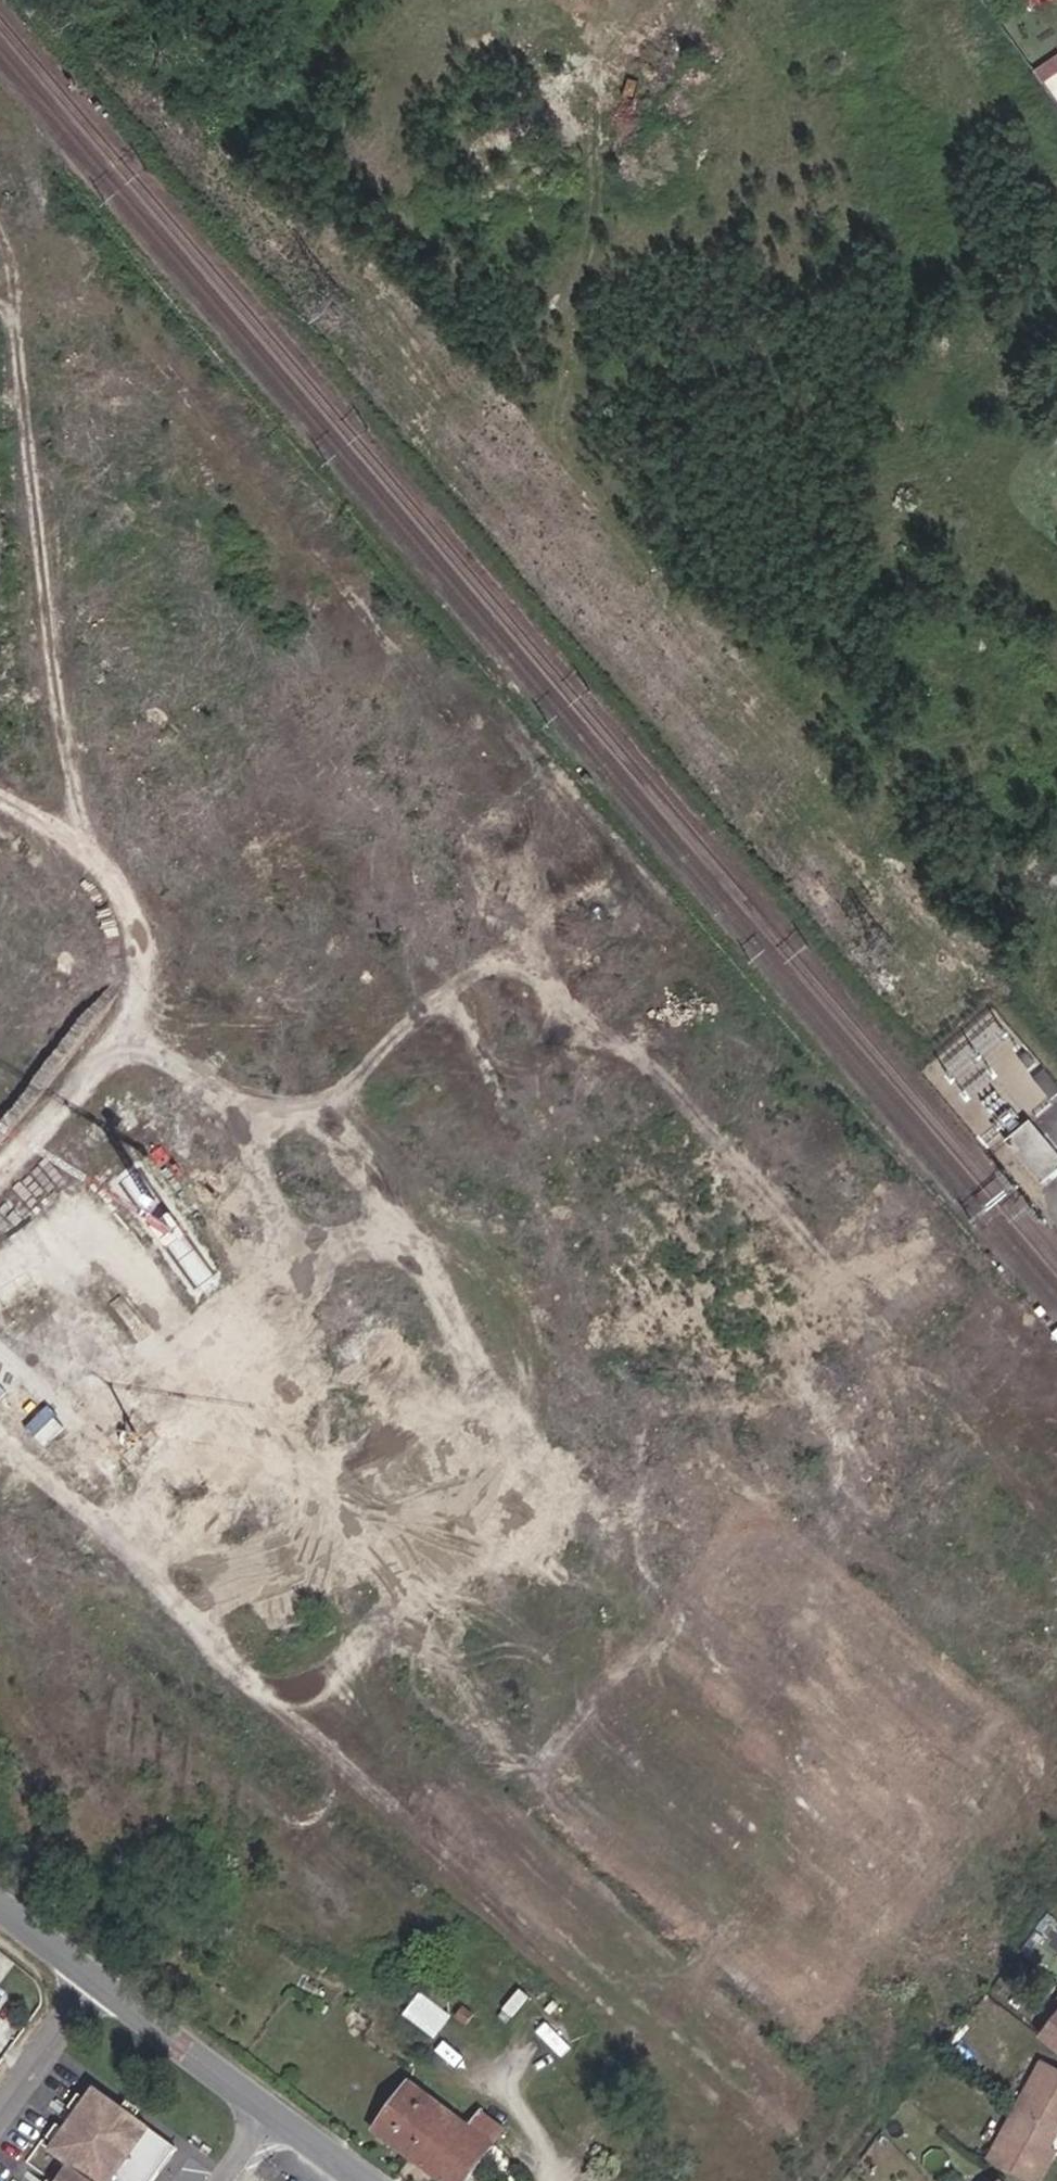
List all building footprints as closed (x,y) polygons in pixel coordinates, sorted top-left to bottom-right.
[(1036,78),(1045,89),(1056,79),(1056,71),(1052,66),(1036,78)] [(1036,78),(1024,88),(1032,99),(1045,89),(1036,78)] [(1044,1182),(1056,1171),(1056,1150),(1033,1122),(1009,1142),(1044,1182)] [(384,2018),(377,2022),(355,2051),(399,2084),(442,2029),(426,2015),(419,2023),(394,2005),(384,2018)] [(1038,2060),(1056,2074),(1056,2035),(1038,2060)] [(1056,2177),(1056,2170),(1043,2162),(1056,2137),(1056,2093),(1041,2083),(990,2180),(992,2180),(1055,2180),(1056,2177)] [(167,2160),(85,2102),(41,2164),(62,2178),(60,2180),(152,2180),(167,2160)] [(404,2104),(366,2152),(404,2180),(473,2180),(498,2149),(474,2133),(461,2149),(404,2104)]
